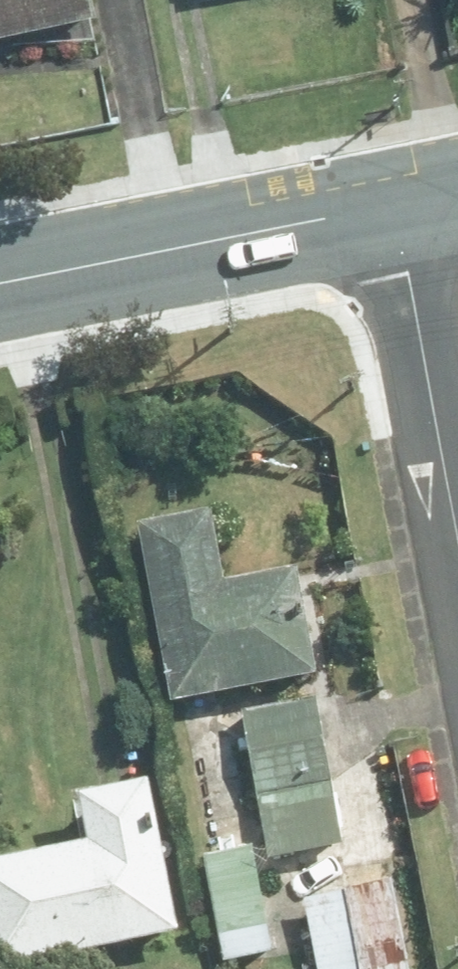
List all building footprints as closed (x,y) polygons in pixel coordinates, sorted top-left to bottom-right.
[(89,27),(83,0),(0,0),(0,46),(89,27)] [(203,517),(128,534),(167,708),(308,676),(285,576),(220,591),(203,517)] [(313,700),(233,719),(267,863),(347,844),(313,700)] [(174,940),(142,790),(66,807),(75,847),(0,863),(0,968),(36,968),(174,940)] [(267,956),(248,858),(197,868),(216,966),(267,956)] [(290,887),(306,968),(404,968),(384,868),(290,887)]
